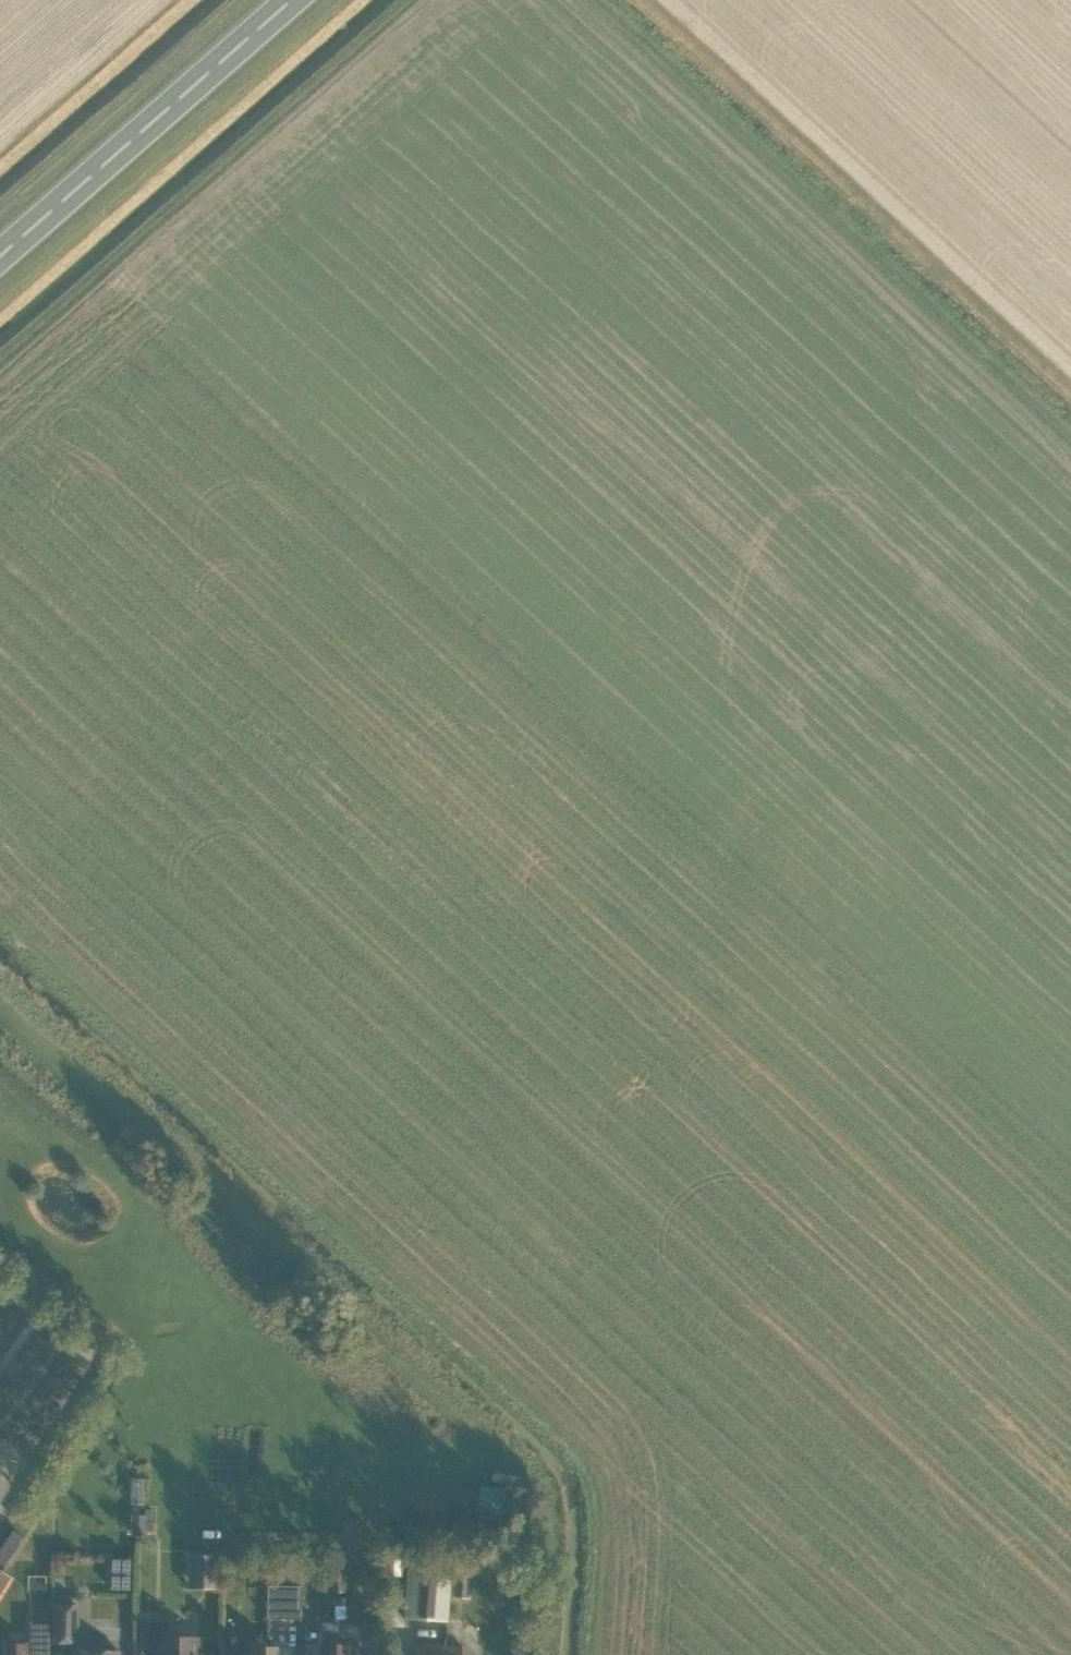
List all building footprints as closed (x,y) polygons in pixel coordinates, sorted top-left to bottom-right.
[(506,1488),(479,1485),(477,1513),(504,1515),(506,1488)] [(131,1515),(131,1536),(146,1536),(146,1531),(153,1531),(153,1521),(152,1521),(146,1521),(146,1515),(145,1515),(131,1515)] [(23,1536),(11,1529),(0,1547),(0,1571),(1,1572),(23,1536)] [(188,1551),(189,1584),(211,1583),(209,1550),(188,1551)] [(111,1554),(110,1582),(130,1583),(131,1555),(111,1554)] [(298,1556),(288,1556),(287,1568),(267,1568),(266,1617),(298,1617),(298,1556)] [(403,1617),(446,1621),(450,1568),(407,1565),(403,1617)] [(452,1591),(470,1593),(471,1570),(453,1569),(452,1591)] [(10,1577),(1,1572),(0,1571),(0,1593),(10,1577)] [(54,1605),(54,1642),(76,1642),(76,1605),(54,1605)] [(29,1654),(32,1654),(48,1654),(48,1621),(29,1622),(29,1654)] [(199,1637),(161,1637),(161,1623),(140,1623),(140,1654),(199,1654),(199,1637)] [(25,1642),(4,1642),(4,1654),(25,1654),(25,1642)] [(347,1643),(322,1643),(322,1654),(347,1654),(347,1643)] [(462,1646),(415,1643),(414,1654),(461,1654),(462,1646)] [(276,1645),(253,1645),(253,1654),(276,1654),(276,1645)]
